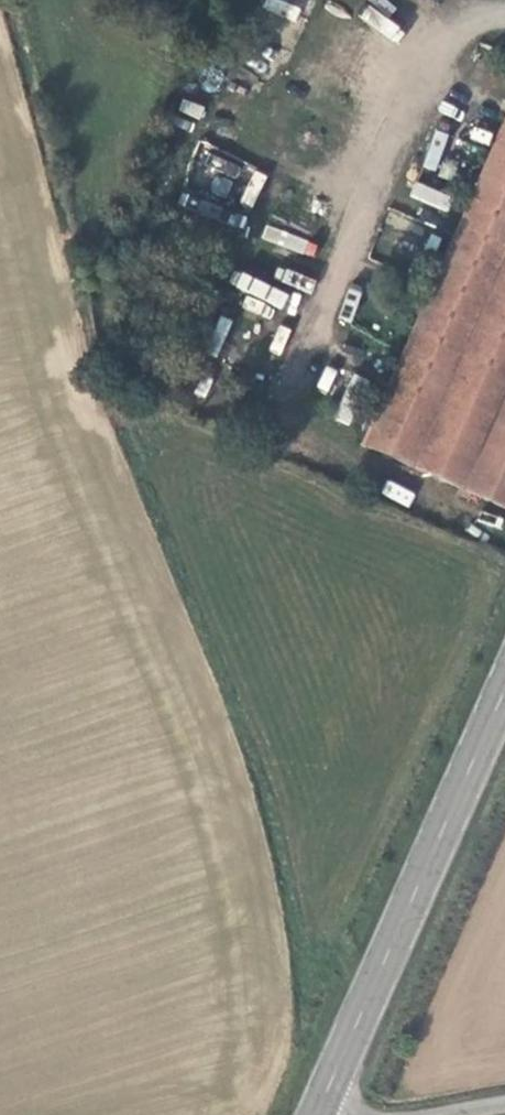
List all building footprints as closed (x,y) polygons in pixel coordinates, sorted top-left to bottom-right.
[(301,6),(282,0),(265,0),(262,9),(296,20),(301,6)] [(396,6),(388,0),(368,0),(357,15),(396,43),(405,31),(387,18),(396,6)] [(423,167),(436,171),(447,133),(433,129),(423,167)] [(504,507),(504,131),(369,451),(504,507)] [(250,211),(267,172),(200,143),(177,196),(216,213),(222,199),(250,211)] [(413,182),(408,198),(448,210),(453,194),(413,182)] [(265,225),(260,238),(311,258),(317,244),(265,225)] [(238,273),(232,288),(283,307),(288,292),(238,273)] [(387,482),(382,495),(409,504),(413,492),(387,482)]
